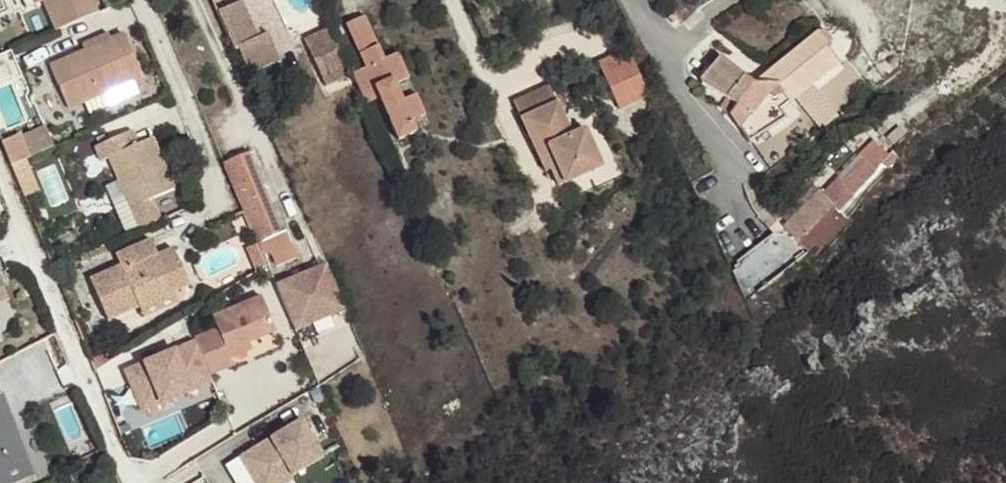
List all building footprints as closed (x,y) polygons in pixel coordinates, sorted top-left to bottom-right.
[(56,31),(99,13),(94,0),(43,0),(56,31)] [(104,1),(107,9),(128,0),(107,0),(104,1)] [(217,12),(233,49),(251,42),(260,62),(277,55),(268,34),(258,38),(242,2),(217,12)] [(366,68),(353,74),(366,104),(379,98),(398,140),(416,132),(411,120),(421,116),(424,115),(415,95),(412,96),(403,100),(396,84),(404,80),(408,78),(397,53),(393,55),(384,59),(365,17),(347,25),(366,68)] [(305,67),(338,52),(326,25),(293,40),(305,67)] [(84,102),(90,115),(148,89),(124,33),(110,39),(108,40),(110,44),(89,53),(87,49),(85,50),(51,65),(70,108),(84,102)] [(108,40),(110,39),(108,33),(83,45),(85,50),(87,49),(89,53),(110,44),(108,40)] [(781,110),(776,102),(784,95),(790,102),(801,95),(840,64),(827,48),(828,48),(818,35),(779,67),(768,83),(770,86),(765,94),(757,87),(723,59),(703,82),(740,107),(733,115),(752,131),(762,126),(768,129),(786,117),(781,110)] [(0,56),(0,80),(21,71),(12,51),(0,56)] [(649,97),(628,52),(599,65),(620,111),(649,97)] [(764,80),(757,87),(765,94),(770,86),(768,83),(764,80)] [(559,185),(602,166),(584,129),(572,135),(549,86),(514,102),(545,170),(551,168),(559,185)] [(781,110),(801,95),(790,102),(784,95),(776,102),(781,110)] [(750,140),(768,129),(762,126),(752,131),(733,115),(750,140)] [(24,141),(31,158),(53,148),(46,131),(24,141)] [(127,201),(139,230),(160,220),(151,198),(173,189),(161,160),(157,153),(151,139),(137,145),(131,131),(95,147),(101,160),(108,158),(118,181),(127,201)] [(22,136),(2,144),(11,167),(17,181),(32,175),(26,161),(31,158),(24,141),(22,136)] [(820,189),(784,224),(800,241),(835,205),(839,209),(889,156),(875,142),(860,157),(864,161),(845,181),(841,177),(824,194),(820,189)] [(248,154),(225,164),(264,256),(291,245),(285,232),(282,233),(248,154)] [(56,162),(37,170),(52,206),(71,199),(56,162)] [(32,175),(17,181),(25,199),(39,193),(32,175)] [(107,186),(128,235),(139,230),(127,201),(118,181),(107,186)] [(108,320),(139,307),(143,317),(178,302),(174,292),(189,285),(173,248),(157,255),(151,240),(116,255),(121,266),(90,279),(108,320)] [(106,244),(90,251),(93,258),(109,251),(106,244)] [(247,250),(257,272),(267,266),(257,244),(247,250)] [(325,264),(276,285),(294,334),(346,314),(325,264)] [(214,330),(195,341),(208,378),(283,347),(260,296),(210,317),(214,330)] [(195,341),(124,371),(140,414),(211,388),(208,378),(195,341)] [(34,477),(3,397),(0,398),(0,482),(19,482),(34,477)] [(240,456),(255,482),(270,482),(289,472),(292,476),(324,457),(303,420),(269,439),(272,443),(263,448),(261,444),(240,456)] [(272,443),(269,439),(261,444),(263,448),(272,443)] [(294,478),(292,476),(289,472),(270,482),(285,482),(294,478)]
